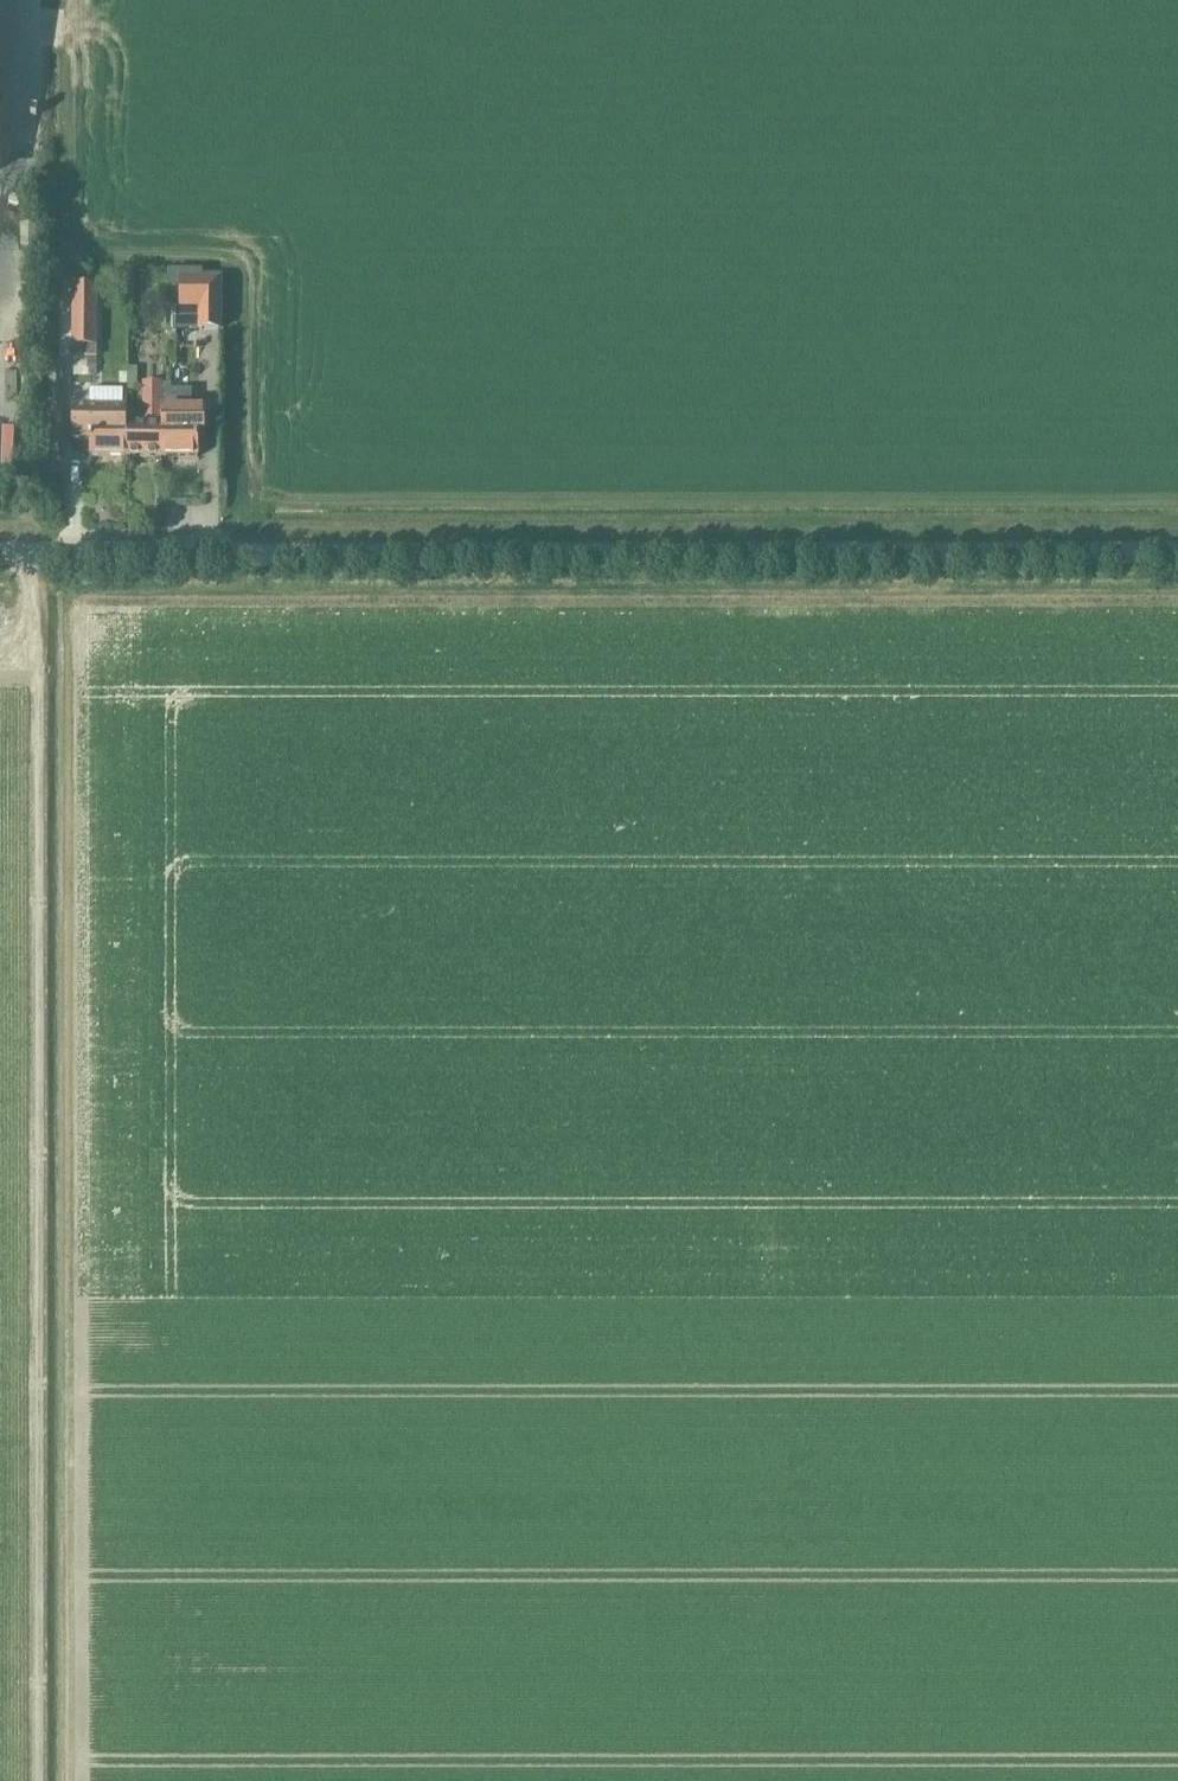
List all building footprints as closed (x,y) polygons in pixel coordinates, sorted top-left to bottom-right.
[(221,283),(179,283),(179,315),(197,315),(197,336),(221,337),(221,283)] [(96,287),(72,287),(72,351),(88,351),(88,375),(96,375),(96,287)] [(162,427),(162,409),(162,384),(143,383),(143,427),(126,427),(126,457),(162,457),(162,427)] [(126,427),(126,409),(72,409),(72,439),(90,440),(90,457),(126,457),(126,427)] [(162,427),(162,457),(198,457),(198,429),(204,429),(204,409),(162,409),(162,427)]
